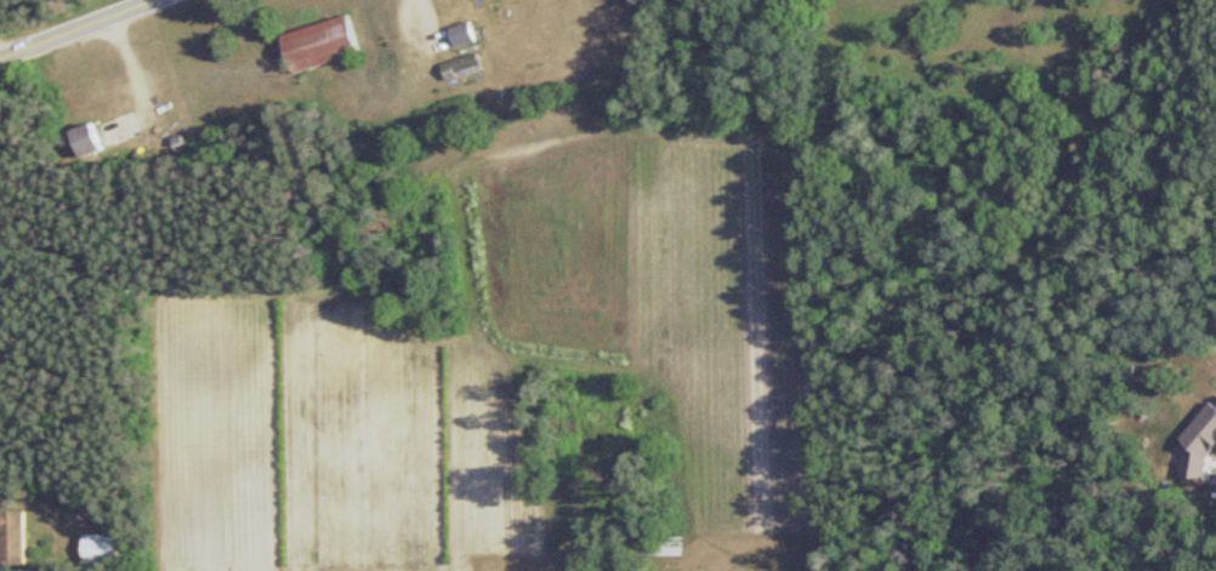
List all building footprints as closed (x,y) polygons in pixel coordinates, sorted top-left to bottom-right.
[(289,77),(357,57),(346,18),(278,37),(289,77)] [(473,44),(467,25),(447,31),(453,50),(473,44)] [(443,83),(481,72),(476,55),(438,66),(443,83)] [(79,159),(100,150),(88,123),(67,132),(79,159)] [(0,512),(0,563),(22,563),(22,512),(0,512)] [(115,534),(80,534),(80,564),(115,564),(115,534)]
